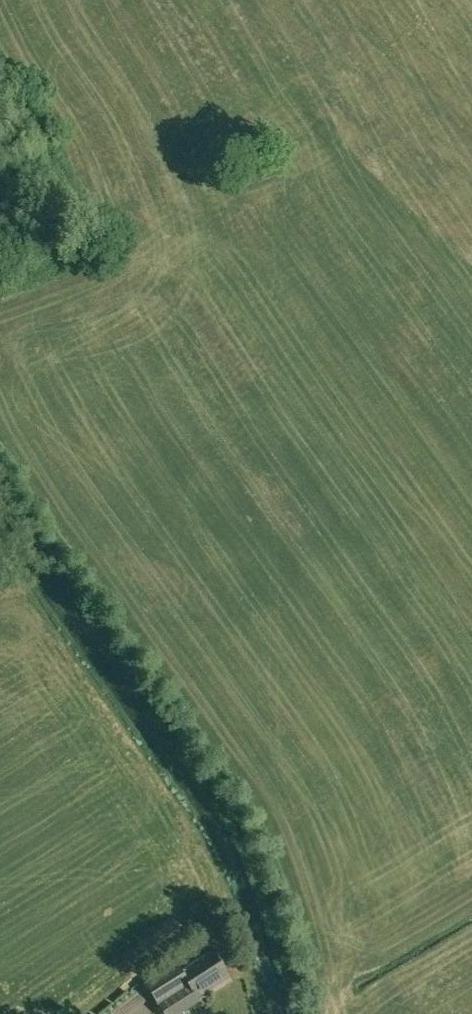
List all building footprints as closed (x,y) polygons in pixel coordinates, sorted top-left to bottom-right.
[(229,978),(221,965),(212,951),(179,970),(176,964),(145,984),(151,995),(159,1008),(190,989),(196,999),(229,978)]
